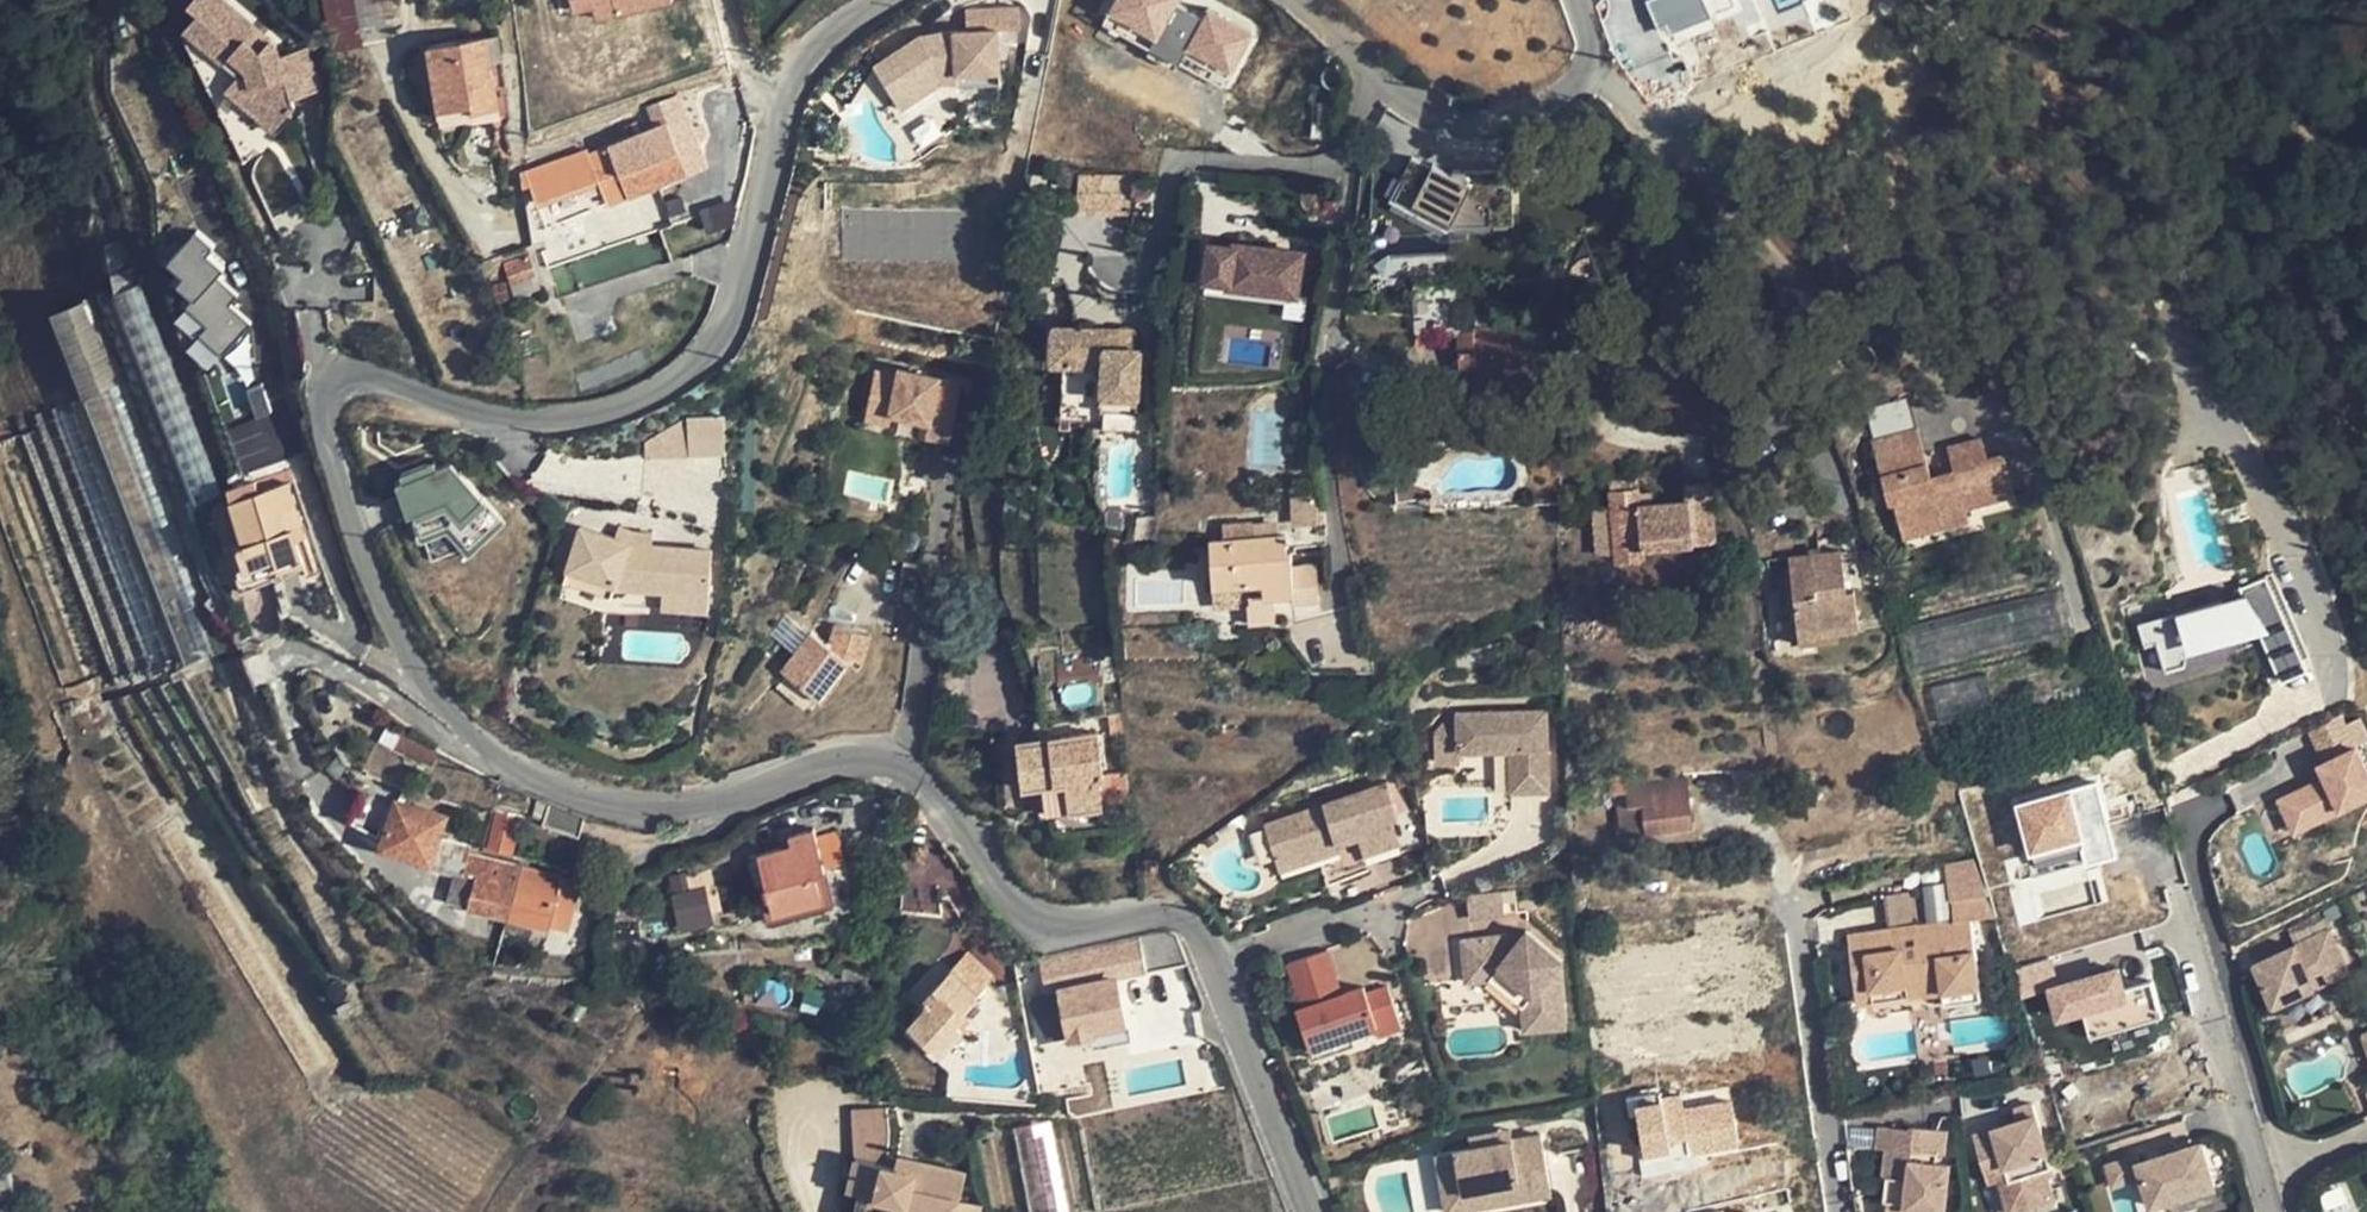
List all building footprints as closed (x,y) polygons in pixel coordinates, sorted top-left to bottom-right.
[(242,97),(274,128),(296,105),(294,96),(282,55),(278,41),(276,40),(264,54),(249,41),(261,27),(232,0),(194,0),(203,9),(189,24),(204,39),(241,73),(253,84),(242,97)] [(338,46),(331,0),(325,0),(332,47),(338,46)] [(338,46),(355,44),(362,43),(380,22),(402,18),(399,0),(331,0),(338,46)] [(675,2),(675,0),(573,0),(575,8),(598,4),(599,13),(675,2)] [(1103,27),(1227,91),(1256,35),(1209,11),(1204,21),(1178,7),(1181,0),(1117,0),(1103,27)] [(1731,0),(1651,0),(1647,2),(1657,31),(1666,27),(1669,35),(1735,10),(1731,0)] [(965,9),(967,33),(984,32),(984,30),(998,29),(1020,27),(1018,5),(965,9)] [(247,158),(274,128),(242,97),(229,86),(241,73),(204,39),(189,24),(186,27),(247,158)] [(276,40),(261,27),(249,41),(264,54),(276,40)] [(957,80),(957,85),(1001,82),(998,29),(984,30),(984,32),(967,33),(953,35),(952,45),(946,46),(939,34),(924,43),(918,38),(875,65),(898,100),(917,88),(922,95),(944,81),(957,80)] [(157,184),(159,253),(239,472),(292,452),(255,353),(273,347),(230,228),(141,35),(111,48),(111,85),(157,184)] [(502,58),(498,36),(430,45),(439,106),(473,101),(475,109),(498,105),(493,59),(502,58)] [(294,96),(319,88),(317,66),(310,47),(282,55),(294,96)] [(229,86),(242,97),(253,84),(241,73),(229,86)] [(957,89),(957,85),(957,80),(944,81),(922,95),(917,88),(898,100),(909,117),(945,94),(958,92),(957,89)] [(679,95),(648,106),(656,125),(605,146),(606,147),(590,153),(598,176),(609,202),(706,163),(696,138),(705,136),(700,124),(692,127),(679,95)] [(598,176),(590,153),(589,149),(526,170),(536,197),(598,176)] [(1414,155),(1387,204),(1445,235),(1472,185),(1414,155)] [(1129,176),(1078,178),(1078,213),(1130,212),(1129,176)] [(716,205),(704,209),(709,227),(731,220),(734,191),(723,194),(716,205)] [(702,200),(704,209),(716,205),(723,194),(702,200)] [(1415,331),(1457,330),(1459,330),(1456,244),(1414,246),(1415,331)] [(1232,245),(1231,250),(1208,247),(1202,287),(1226,291),(1226,293),(1299,302),(1305,254),(1232,245)] [(138,284),(117,293),(196,496),(219,488),(138,284)] [(1474,330),(1459,330),(1457,330),(1459,377),(1476,377),(1476,374),(1512,373),(1511,381),(1533,380),(1532,324),(1474,325),(1474,330)] [(1101,394),(1138,396),(1141,348),(1135,347),(1135,341),(1120,341),(1121,330),(1052,326),(1050,362),(1072,363),(1069,416),(1101,418),(1100,407),(1101,394)] [(1136,331),(1121,330),(1120,341),(1135,341),(1136,331)] [(898,375),(875,371),(865,419),(890,424),(892,413),(928,420),(925,436),(950,441),(958,403),(934,399),(938,377),(899,369),(898,375)] [(962,382),(938,377),(934,399),(958,403),(962,382)] [(111,384),(86,394),(190,662),(213,652),(111,384)] [(1138,396),(1101,394),(1100,407),(1137,409),(1138,396)] [(662,457),(729,451),(726,414),(659,420),(662,457)] [(1896,427),(1885,430),(1890,450),(1902,446),(1896,427)] [(1885,430),(1850,439),(1869,498),(1873,497),(1881,523),(1914,512),(1917,523),(1943,514),(1940,504),(1988,489),(1976,449),(1966,452),(1960,433),(1925,442),(1932,467),(1911,473),(1902,446),(1890,450),(1885,430)] [(401,473),(432,558),(499,533),(469,449),(401,473)] [(562,472),(560,450),(534,454),(537,477),(562,472)] [(290,480),(218,502),(243,587),(276,576),(275,573),(306,565),(296,534),(305,531),(290,480)] [(1606,491),(1608,505),(1612,552),(1613,559),(1643,556),(1643,546),(1715,540),(1711,482),(1681,484),(1682,500),(1639,504),(1638,487),(1606,491)] [(1317,503),(1317,494),(1290,495),(1293,522),(1317,522),(1317,518),(1324,518),(1323,503),(1317,503)] [(1593,553),(1612,552),(1608,505),(1588,506),(1593,553)] [(1914,512),(1881,523),(1885,534),(1917,523),(1914,512)] [(1224,523),(1225,536),(1279,533),(1277,520),(1224,523)] [(632,530),(612,524),(609,534),(638,544),(651,544),(652,531),(632,530)] [(709,590),(712,548),(651,544),(638,544),(609,534),(581,525),(564,579),(611,595),(615,585),(709,590)] [(1291,590),(1292,564),(1291,549),(1285,549),(1285,533),(1279,533),(1225,536),(1210,536),(1212,583),(1264,580),(1264,592),(1274,591),(1291,590)] [(1292,533),(1285,533),(1285,549),(1291,549),(1294,550),(1292,533)] [(1804,544),(1806,551),(1817,550),(1816,542),(1804,544)] [(1817,550),(1806,551),(1785,554),(1796,638),(1835,633),(1835,627),(1855,625),(1850,585),(1842,586),(1838,548),(1817,550)] [(1315,564),(1292,564),(1291,590),(1293,599),(1316,598),(1315,564)] [(2221,603),(2138,626),(2144,648),(2157,645),(2164,671),(2184,665),(2186,652),(2257,632),(2280,682),(2306,670),(2262,576),(2236,588),(2241,598),(2235,600),(2236,604),(2223,608),(2221,603)] [(611,595),(564,579),(559,595),(607,610),(609,602),(611,595)] [(1214,605),(1250,602),(1249,593),(1264,592),(1264,580),(1212,583),(1214,605)] [(708,608),(709,590),(615,585),(611,595),(609,602),(708,608)] [(1249,593),(1250,602),(1251,620),(1274,619),(1274,591),(1264,592),(1249,593)] [(869,635),(835,624),(828,643),(811,631),(782,669),(821,699),(849,661),(856,666),(862,661),(869,635)] [(2101,647),(1935,695),(1949,740),(2115,691),(2101,647)] [(1509,767),(1544,766),(1542,707),(1448,710),(1431,729),(1432,758),(1457,757),(1457,745),(1508,744),(1509,767)] [(1123,731),(1121,712),(1107,714),(1108,732),(1123,731)] [(2326,752),(2357,743),(2348,714),(2317,724),(2326,752)] [(438,749),(391,723),(379,747),(424,773),(438,749)] [(1043,782),(1046,808),(1054,808),(1100,802),(1097,776),(1103,776),(1097,735),(1017,744),(1021,784),(1043,782)] [(2326,771),(2278,795),(2298,834),(2366,800),(2366,752),(2362,741),(2321,762),(2326,771)] [(2049,760),(2050,764),(2102,751),(2101,746),(2049,760)] [(2101,791),(2121,787),(2151,779),(2146,760),(2143,746),(2109,755),(2110,758),(2094,763),(2097,777),(2101,791)] [(348,768),(338,758),(327,769),(337,778),(348,768)] [(1128,789),(1126,768),(1112,769),(1114,789),(1128,789)] [(1619,807),(1622,834),(1689,825),(1684,779),(1625,785),(1628,805),(1619,807)] [(2154,792),(2151,779),(2121,787),(2123,800),(2154,792)] [(1296,811),(1263,822),(1274,856),(1306,845),(1309,855),(1337,846),(1336,843),(1357,836),(1362,853),(1398,842),(1390,818),(1397,816),(1386,783),(1323,803),(1328,819),(1301,826),(1296,811)] [(454,875),(462,877),(464,870),(479,874),(477,882),(472,904),(507,913),(519,866),(469,853),(470,845),(439,837),(445,814),(396,798),(393,806),(365,789),(350,816),(384,836),(382,843),(435,859),(433,867),(454,875)] [(474,820),(479,807),(467,804),(463,816),(474,820)] [(585,816),(548,805),(543,824),(580,833),(585,816)] [(520,817),(496,811),(487,846),(511,852),(520,817)] [(780,836),(782,845),(750,855),(759,889),(763,888),(766,900),(758,902),(763,918),(831,900),(822,866),(840,861),(832,831),(814,836),(812,827),(780,836)] [(1401,851),(1398,842),(1362,853),(1357,836),(1336,843),(1337,846),(1343,870),(1401,851)] [(727,861),(719,841),(673,861),(681,882),(727,861)] [(1945,868),(1978,865),(1976,857),(1944,863),(1945,868)] [(1987,892),(1978,865),(1945,868),(1950,900),(1987,892)] [(574,880),(519,866),(507,913),(550,923),(551,919),(554,920),(562,885),(572,887),(574,880)] [(477,882),(462,877),(454,875),(447,905),(469,911),(472,904),(477,882)] [(720,921),(714,883),(676,889),(682,927),(720,921)] [(575,889),(572,887),(562,885),(554,920),(567,923),(575,889)] [(1500,912),(1498,888),(1464,891),(1466,916),(1500,912)] [(1907,889),(1882,894),(1886,926),(1913,921),(1907,889)] [(1953,917),(1913,925),(1925,992),(1940,989),(1977,982),(1966,917),(1994,912),(1987,892),(1950,900),(1953,917)] [(1925,992),(1913,925),(1913,921),(1886,926),(1846,933),(1855,985),(1879,980),(1882,999),(1925,992)] [(1140,940),(1148,972),(1187,964),(1177,937),(1167,929),(1139,935),(1140,940)] [(1459,934),(1463,978),(1486,976),(1495,965),(1526,989),(1519,1001),(1521,1026),(1562,1022),(1557,972),(1550,966),(1556,958),(1521,930),(1515,938),(1505,930),(1459,934)] [(2331,930),(2256,964),(2275,1005),(2349,971),(2331,930)] [(1127,977),(1148,972),(1140,940),(1120,944),(1127,977)] [(1039,959),(1045,992),(1057,990),(1068,1037),(1090,1032),(1092,1044),(1128,1036),(1117,979),(1127,977),(1120,944),(1039,959)] [(1323,947),(1284,960),(1294,991),(1300,989),(1304,1002),(1298,1004),(1293,1006),(1307,1045),(1348,1031),(1374,1022),(1377,1031),(1398,1024),(1384,981),(1362,989),(1360,983),(1338,990),(1332,992),(1328,979),(1333,977),(1323,947)] [(2088,1012),(2093,1034),(2167,1016),(2157,977),(2131,983),(2126,961),(2062,977),(2056,955),(2020,964),(2027,994),(2052,988),(2059,1019),(2088,1012)] [(989,978),(965,956),(923,1000),(927,1004),(910,1021),(942,1051),(962,1029),(955,1022),(963,1013),(961,1010),(989,978)] [(1495,965),(1486,976),(1519,1001),(1526,989),(1495,965)] [(852,986),(850,972),(840,974),(841,987),(852,986)] [(1333,977),(1328,979),(1332,992),(1338,990),(1333,977)] [(1858,1003),(1882,999),(1879,980),(1855,985),(1858,1003)] [(1979,994),(1977,982),(1940,989),(1942,1001),(1979,994)] [(1300,989),(1294,991),(1298,1004),(1304,1002),(1300,989)] [(1348,1031),(1307,1045),(1310,1054),(1351,1040),(1348,1031)] [(1642,1167),(1742,1160),(1738,1087),(1637,1094),(1642,1167)] [(1973,1134),(1987,1183),(1996,1211),(2035,1211),(2056,1205),(2047,1174),(2053,1172),(2032,1102),(2013,1108),(2017,1121),(1973,1134)] [(1885,1173),(1884,1195),(1906,1197),(1906,1202),(1923,1204),(1942,1205),(1946,1163),(1934,1163),(1935,1150),(1942,1151),(1944,1127),(1910,1124),(1909,1127),(1879,1124),(1876,1144),(1883,1144),(1881,1172),(1885,1173)] [(1466,1144),(1449,1147),(1458,1195),(1482,1191),(1484,1200),(1548,1188),(1537,1131),(1495,1139),(1493,1129),(1464,1134),(1466,1144)] [(36,1139),(24,1143),(29,1153),(40,1149),(36,1139)] [(1449,1147),(1432,1151),(1442,1207),(1484,1200),(1482,1191),(1458,1195),(1449,1147)] [(847,1170),(844,1187),(857,1190),(850,1211),(878,1211),(879,1209),(890,1211),(960,1211),(961,1208),(951,1206),(954,1195),(962,1168),(894,1152),(891,1163),(855,1154),(853,1154),(847,1170)] [(0,1166),(0,1196),(15,1191),(7,1164),(0,1166)] [(2209,1181),(2222,1177),(2219,1166),(2206,1170),(2209,1181)] [(954,1195),(951,1206),(961,1208),(960,1211),(969,1211),(973,1200),(954,1195)] [(1923,1204),(1906,1202),(1906,1197),(1884,1195),(1882,1211),(1923,1211),(1923,1204)] [(1722,1211),(1800,1211),(1798,1199),(1722,1211)]
